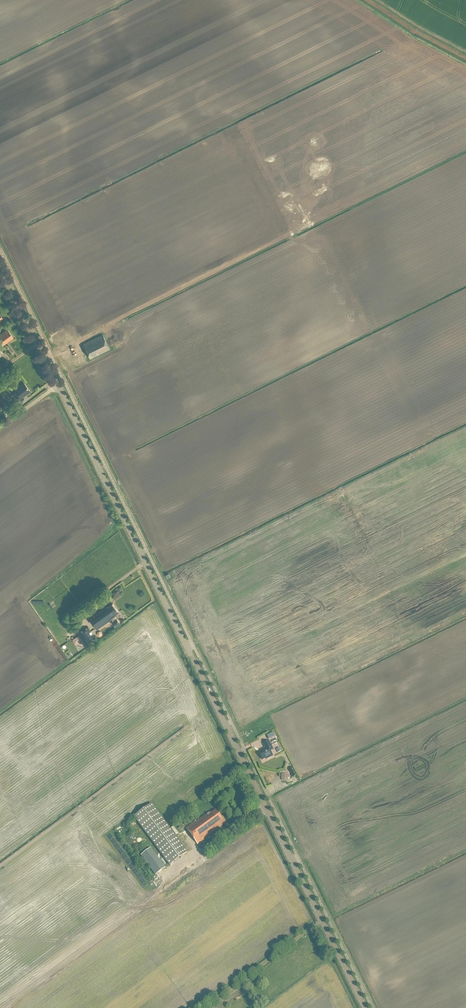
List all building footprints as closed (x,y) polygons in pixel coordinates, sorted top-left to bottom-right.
[(13,337),(7,330),(0,335),(0,341),(1,341),(3,344),(13,337)] [(83,343),(90,358),(109,349),(102,334),(83,343)] [(24,382),(17,387),(12,390),(19,400),(30,391),(24,382)] [(2,396),(0,397),(0,403),(6,411),(10,408),(4,400),(4,399),(2,396)] [(106,602),(87,614),(97,629),(112,619),(113,621),(112,621),(115,626),(120,622),(115,615),(119,612),(113,603),(109,606),(106,602)] [(96,638),(89,626),(81,631),(88,642),(96,638)] [(74,643),(81,639),(78,635),(71,639),(74,643)] [(266,759),(267,760),(273,756),(270,751),(271,751),(269,747),(271,746),(269,741),(263,744),(265,749),(258,752),(263,761),(266,759)] [(152,803),(133,817),(169,866),(187,852),(152,803)] [(194,823),(186,829),(198,845),(207,839),(206,838),(225,824),(216,811),(210,815),(210,814),(208,816),(207,815),(195,823),(194,823)] [(151,849),(141,857),(155,876),(165,869),(151,849)]
